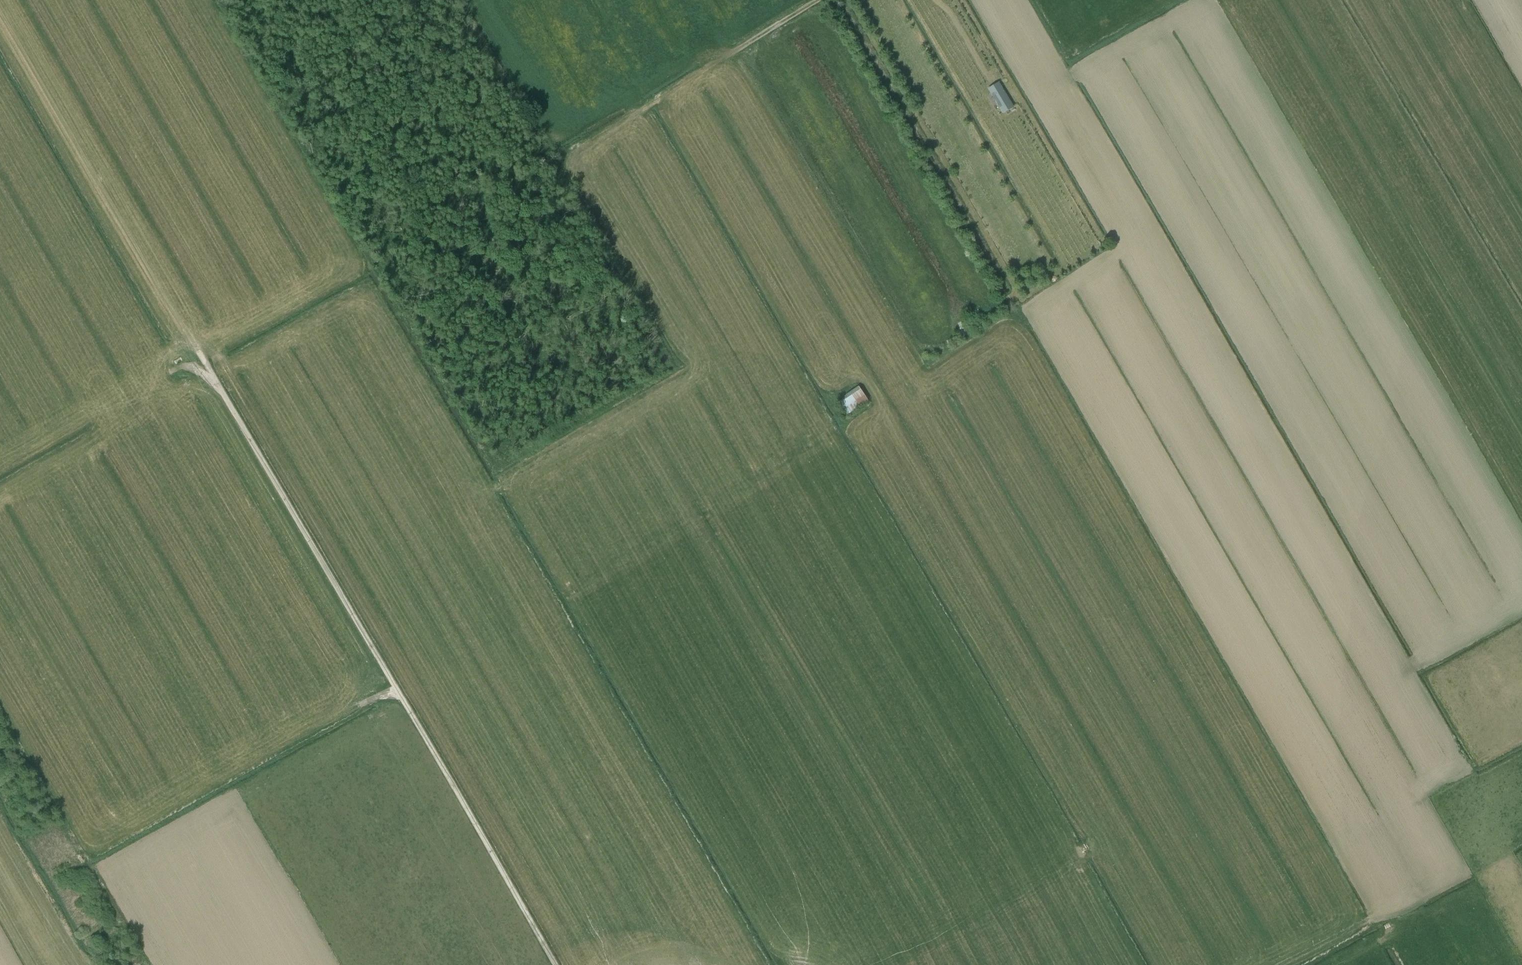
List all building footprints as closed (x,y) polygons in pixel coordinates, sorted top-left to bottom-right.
[(1005,113),(1014,107),(999,82),(990,87),(1005,113)] [(970,317),(979,330),(986,326),(977,312),(970,317)] [(952,327),(962,342),(969,337),(959,323),(952,327)] [(847,415),(868,401),(861,389),(839,404),(847,415)]
